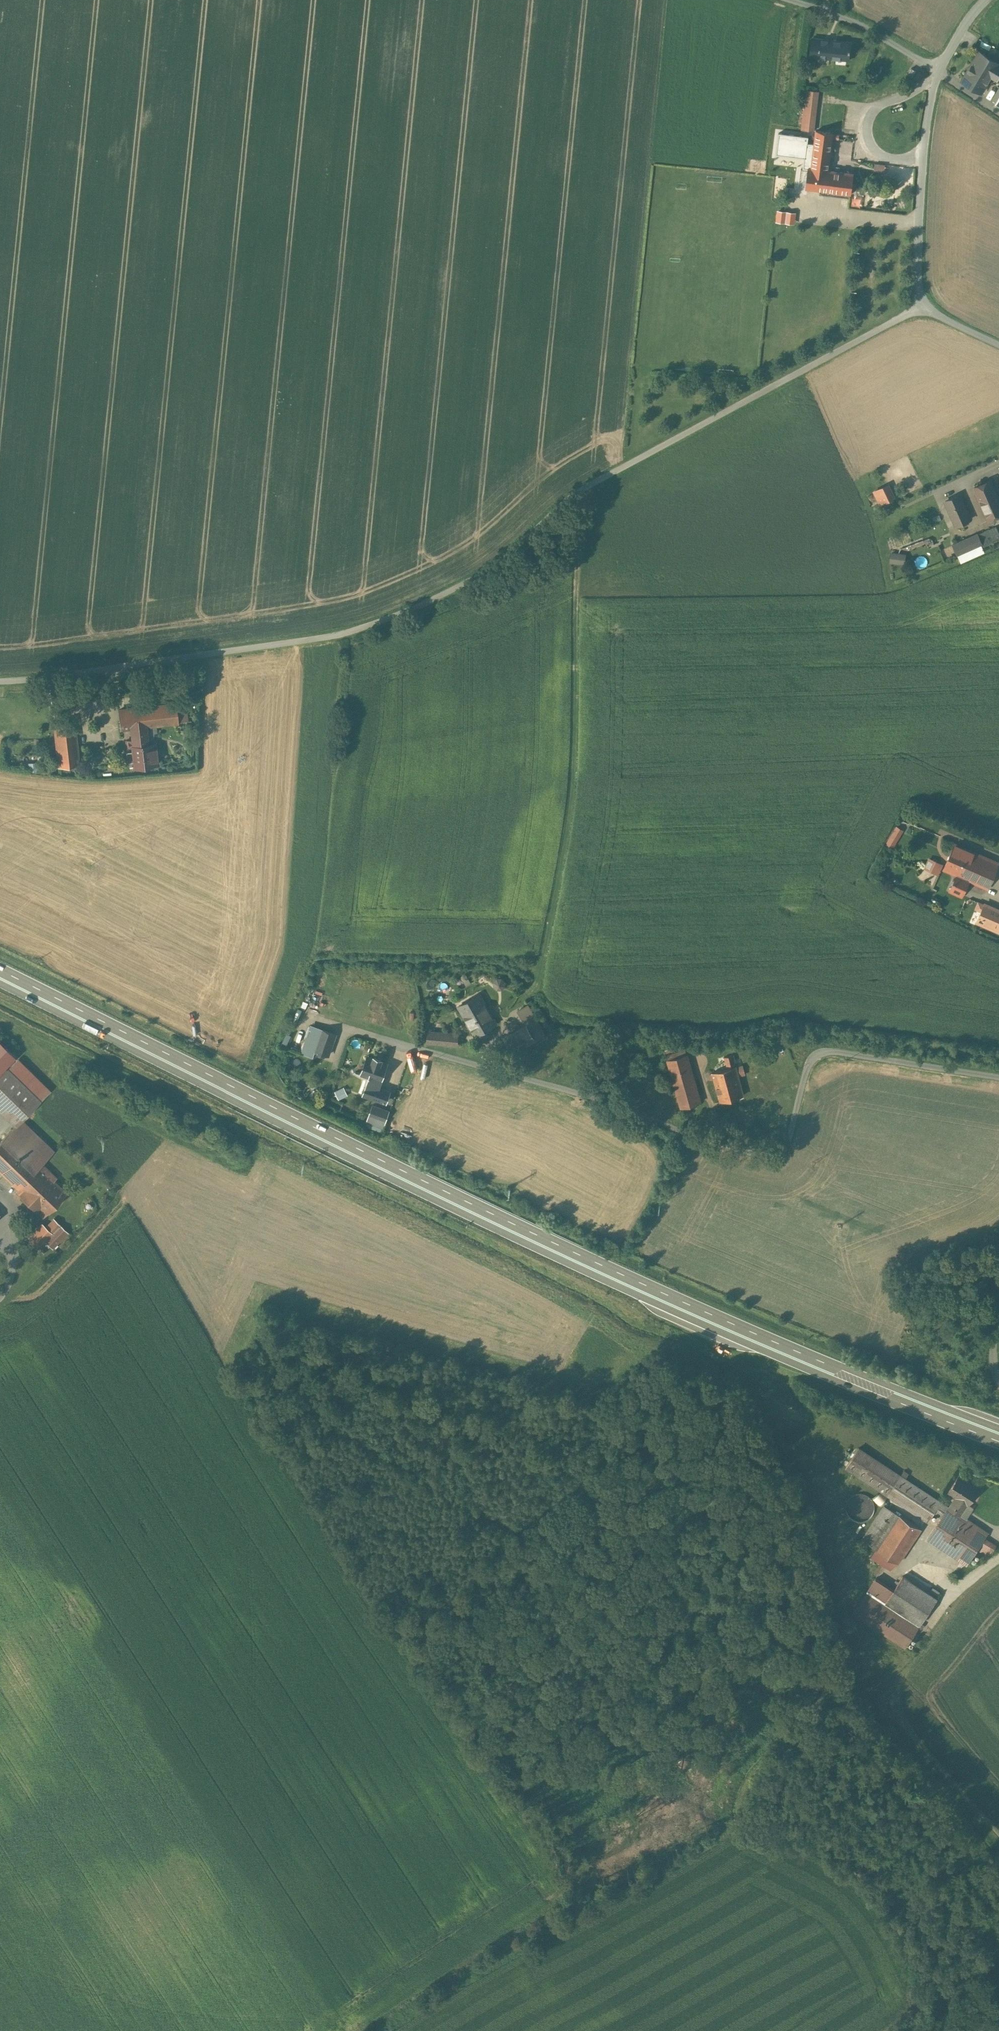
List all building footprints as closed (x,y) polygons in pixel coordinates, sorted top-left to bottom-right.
[(849,41),(812,37),(810,56),(849,59),(850,48),(849,48),(849,41)] [(979,52),(998,64),(991,75),(998,80),(998,59),(981,48),(979,52)] [(998,64),(979,52),(962,80),(981,91),(991,75),(998,64)] [(818,90),(807,89),(802,129),(808,130),(810,108),(815,109),(818,90)] [(833,132),(816,130),(811,167),(808,167),(805,187),(851,193),(852,183),(853,173),(849,172),(828,170),(833,132)] [(974,487),(988,519),(998,514),(998,500),(990,480),(974,487)] [(960,494),(945,501),(956,525),(970,518),(960,494)] [(977,534),(981,544),(982,546),(998,539),(998,533),(996,525),(977,534)] [(977,534),(953,544),(958,554),(981,544),(977,534)] [(97,684),(88,685),(89,699),(99,698),(97,684)] [(57,688),(50,689),(52,704),(59,703),(57,688)] [(175,703),(119,709),(121,728),(131,727),(145,726),(178,722),(175,703)] [(54,723),(55,729),(59,766),(79,764),(74,720),(54,723)] [(145,726),(131,727),(133,746),(132,746),(134,746),(136,766),(157,763),(155,743),(147,743),(145,726)] [(27,761),(29,770),(38,769),(36,760),(27,761)] [(894,830),(893,831),(887,842),(893,845),(900,834),(894,830)] [(974,852),(955,843),(944,868),(957,874),(963,877),(974,852)] [(998,862),(974,852),(963,877),(957,874),(947,898),(958,903),(962,895),(981,903),(998,862)] [(984,904),(977,922),(998,932),(998,931),(998,910),(984,904)] [(504,987),(504,977),(493,977),(494,988),(504,987)] [(479,994),(459,1006),(476,1036),(483,1032),(489,1028),(497,1024),(479,994)] [(525,1004),(516,1008),(522,1019),(530,1015),(525,1004)] [(535,1021),(505,1038),(513,1053),(543,1035),(535,1021)] [(337,1032),(308,1022),(298,1049),(314,1055),(316,1048),(330,1053),(337,1032)] [(497,1024),(489,1028),(493,1034),(500,1030),(497,1024)] [(459,1033),(428,1030),(427,1042),(458,1044),(459,1033)] [(483,1032),(476,1036),(483,1049),(490,1044),(483,1032)] [(15,1055),(0,1041),(0,1070),(15,1055)] [(687,1053),(667,1059),(673,1079),(692,1073),(687,1053)] [(733,1054),(724,1056),(726,1062),(727,1065),(735,1063),(733,1054)] [(387,1063),(368,1056),(362,1073),(373,1077),(371,1084),(370,1084),(367,1094),(386,1100),(389,1091),(378,1087),(387,1063)] [(16,1125),(21,1120),(30,1110),(50,1091),(17,1058),(0,1075),(0,1109),(16,1125)] [(728,1068),(712,1072),(720,1101),(743,1094),(736,1066),(728,1068)] [(692,1073),(673,1079),(681,1107),(700,1102),(692,1073)] [(338,1098),(347,1095),(344,1086),(335,1089),(338,1098)] [(382,1108),(372,1105),(368,1115),(379,1118),(382,1108)] [(388,1110),(382,1108),(379,1118),(385,1120),(388,1110)] [(16,1125),(6,1135),(38,1165),(53,1151),(21,1120),(16,1125)] [(6,1135),(0,1141),(0,1170),(19,1188),(32,1175),(30,1174),(38,1165),(6,1135)] [(56,1177),(48,1169),(45,1172),(38,1165),(30,1174),(32,1175),(19,1188),(17,1190),(21,1194),(23,1193),(36,1206),(35,1207),(43,1215),(65,1191),(53,1180),(56,1177)] [(29,1232),(25,1236),(37,1248),(46,1239),(53,1246),(67,1232),(54,1220),(47,1227),(43,1223),(32,1234),(29,1232)] [(937,1499),(859,1447),(846,1466),(928,1520),(934,1511),(942,1516),(949,1507),(937,1499)] [(956,1495),(949,1507),(960,1514),(968,1503),(969,1503),(978,1488),(958,1476),(948,1490),(956,1495)] [(864,1493),(862,1493),(859,1493),(856,1493),(854,1494),(852,1495),(851,1496),(849,1498),(848,1500),(847,1502),(846,1504),(846,1505),(846,1507),(846,1509),(846,1510),(847,1512),(847,1513),(848,1515),(850,1517),(852,1519),(853,1519),(854,1520),(856,1521),(858,1521),(861,1521),(864,1521),(866,1520),(868,1519),(870,1517),(871,1516),(872,1514),(874,1512),(874,1511),(874,1509),(874,1507),(874,1505),(874,1504),(874,1502),(873,1501),(872,1499),(871,1497),(869,1496),(867,1494),(864,1493)] [(884,1505),(862,1539),(877,1548),(899,1514),(884,1505)] [(960,1514),(949,1507),(942,1516),(928,1538),(967,1563),(988,1532),(960,1514)] [(899,1514),(877,1548),(898,1562),(921,1527),(899,1514)] [(870,1576),(858,1563),(850,1570),(862,1583),(870,1576)] [(937,1598),(903,1575),(894,1589),(886,1601),(920,1623),(937,1598)] [(894,1589),(876,1577),(853,1612),(877,1628),(905,1646),(920,1623),(886,1601),(894,1589)]
